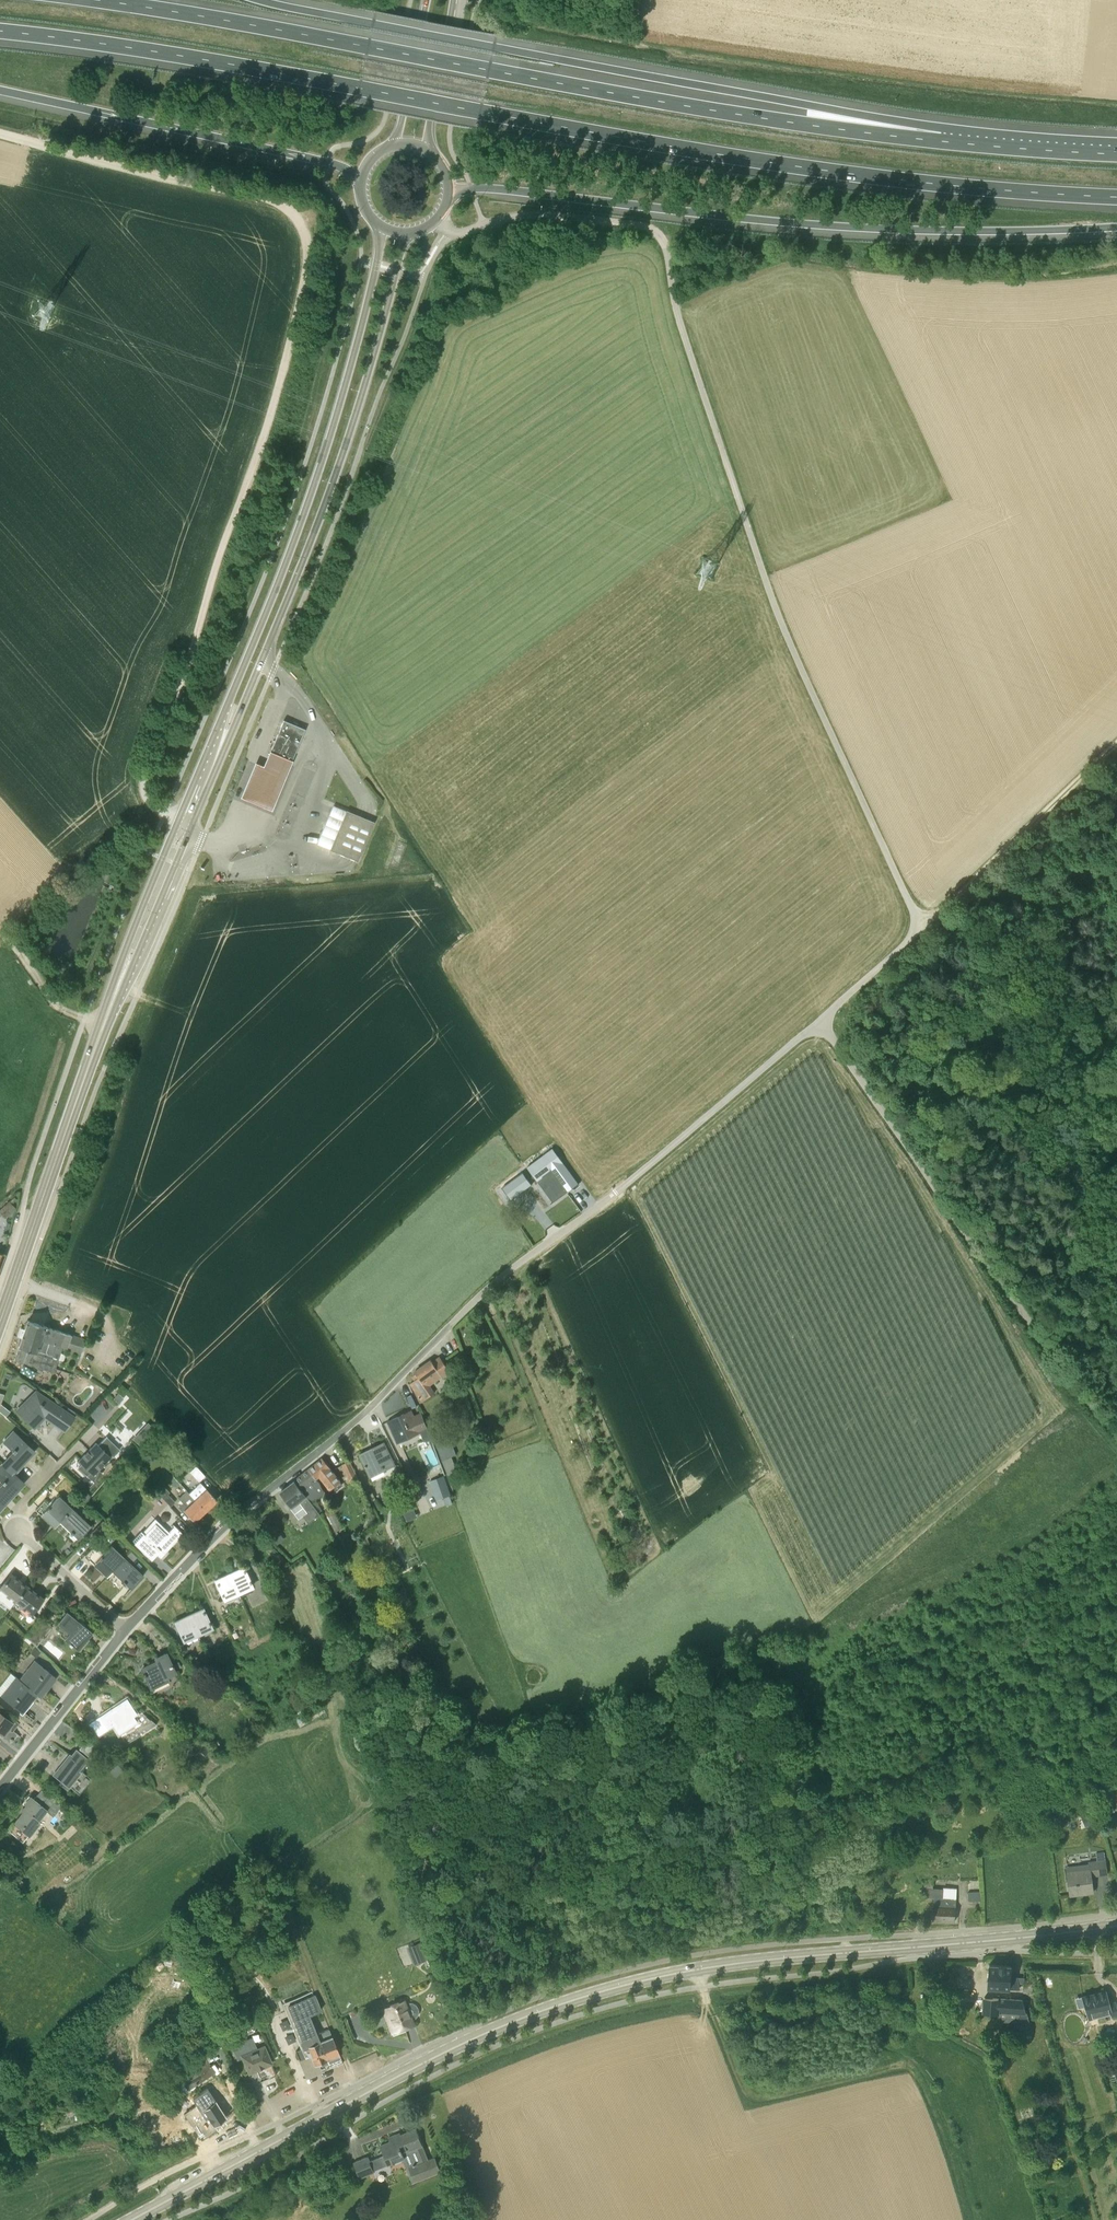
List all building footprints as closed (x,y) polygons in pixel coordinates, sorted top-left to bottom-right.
[(285,720),(283,719),(283,721),(278,732),(277,733),(278,734),(270,751),(269,753),(271,753),(271,752),(290,760),(290,762),(291,762),(306,728),(304,728),(285,720)] [(240,801),(270,813),(291,763),(268,754),(263,766),(255,763),(240,801)] [(345,810),(335,806),(319,846),(330,850),(345,810)] [(362,817),(345,810),(330,850),(346,857),(358,862),(374,822),(362,817)] [(538,1181),(552,1171),(563,1162),(553,1149),(528,1167),(538,1181)] [(563,1162),(552,1171),(567,1192),(578,1184),(563,1163),(563,1162)] [(506,1180),(512,1191),(526,1183),(519,1172),(506,1180)] [(6,1218),(12,1213),(5,1205),(0,1210),(0,1211),(6,1218)] [(81,1354),(86,1340),(27,1320),(27,1322),(25,1323),(24,1326),(25,1328),(21,1339),(19,1340),(18,1343),(19,1345),(14,1360),(54,1373),(63,1349),(55,1347),(56,1346),(81,1354)] [(443,1377),(443,1378),(451,1373),(440,1357),(433,1362),(432,1360),(415,1372),(419,1377),(411,1383),(424,1401),(436,1393),(430,1386),(443,1377)] [(122,1399),(117,1393),(113,1398),(118,1403),(122,1399)] [(64,1429),(73,1417),(76,1413),(65,1406),(62,1409),(41,1394),(21,1414),(34,1426),(44,1415),(64,1429)] [(107,1399),(95,1411),(102,1419),(115,1407),(107,1399)] [(416,1414),(414,1409),(388,1421),(396,1439),(421,1427),(424,1432),(432,1428),(424,1411),(416,1414)] [(3,1463),(14,1473),(34,1451),(13,1432),(4,1441),(13,1450),(12,1450),(14,1452),(3,1463)] [(442,1460),(456,1455),(449,1434),(434,1439),(442,1460)] [(79,1466),(78,1467),(87,1476),(91,1473),(93,1476),(111,1457),(96,1442),(78,1461),(81,1464),(79,1466)] [(395,1464),(384,1442),(373,1448),(374,1450),(361,1456),(360,1454),(371,1476),(395,1464)] [(310,1469),(318,1479),(320,1477),(330,1490),(341,1482),(322,1459),(310,1469)] [(350,1461),(343,1464),(350,1480),(358,1477),(350,1461)] [(453,1462),(444,1465),(447,1475),(456,1472),(453,1462)] [(0,1487),(0,1508),(24,1483),(14,1473),(3,1463),(0,1466),(0,1479),(3,1481),(2,1482),(3,1483),(0,1487)] [(196,1466),(190,1472),(199,1482),(205,1476),(196,1466)] [(310,1469),(295,1480),(314,1501),(325,1493),(320,1482),(317,1479),(318,1479),(310,1469)] [(430,1480),(431,1481),(437,1500),(452,1496),(445,1475),(430,1480)] [(281,1492),(292,1506),(299,1500),(308,1512),(303,1516),(309,1523),(320,1514),(312,1503),(314,1501),(295,1480),(281,1492)] [(187,1491),(186,1491),(205,1512),(217,1500),(201,1483),(190,1494),(187,1491)] [(165,1488),(159,1494),(171,1507),(175,1502),(168,1495),(170,1493),(165,1488)] [(205,1512),(186,1491),(178,1499),(183,1503),(179,1508),(183,1512),(184,1511),(194,1521),(205,1512)] [(60,1521),(59,1520),(71,1507),(59,1496),(51,1505),(45,1499),(36,1509),(54,1527),(60,1521)] [(71,1507),(59,1520),(60,1521),(70,1531),(72,1534),(73,1534),(78,1539),(91,1526),(71,1507)] [(326,1512),(336,1532),(343,1528),(333,1509),(326,1512)] [(132,1541),(151,1560),(156,1554),(160,1557),(182,1534),(173,1525),(168,1530),(158,1522),(156,1525),(152,1521),(141,1532),(141,1531),(132,1541)] [(93,1533),(99,1538),(110,1527),(104,1522),(93,1533)] [(111,1572),(125,1558),(112,1545),(105,1553),(96,1544),(85,1556),(107,1577),(111,1572)] [(125,1558),(111,1572),(122,1581),(131,1589),(143,1575),(125,1558)] [(244,1567),(229,1574),(237,1592),(251,1585),(244,1567)] [(237,1592),(229,1574),(215,1580),(224,1598),(237,1592)] [(27,1588),(11,1575),(0,1588),(16,1601),(27,1588)] [(31,1613),(42,1599),(27,1588),(16,1601),(31,1613)] [(408,1598),(403,1588),(396,1592),(401,1602),(408,1598)] [(189,1615),(197,1632),(211,1626),(203,1609),(189,1615)] [(65,1639),(76,1648),(89,1630),(92,1632),(93,1632),(67,1612),(61,1620),(72,1629),(65,1639)] [(189,1615),(175,1621),(182,1639),(197,1632),(189,1615)] [(42,1618),(29,1634),(39,1642),(52,1626),(42,1618)] [(176,1674),(166,1653),(156,1658),(157,1661),(142,1669),(152,1689),(170,1681),(168,1678),(176,1674)] [(45,1690),(55,1677),(35,1662),(20,1682),(38,1694),(41,1697),(46,1691),(45,1690)] [(2,1699),(21,1712),(31,1699),(33,1700),(38,1694),(20,1682),(17,1679),(2,1699)] [(127,1744),(156,1724),(139,1709),(135,1712),(127,1701),(115,1709),(114,1708),(101,1717),(108,1727),(113,1724),(127,1744)] [(4,1735),(10,1727),(9,1727),(12,1722),(0,1712),(0,1732),(4,1735)] [(60,1767),(54,1774),(70,1787),(75,1781),(74,1780),(81,1772),(79,1771),(88,1759),(76,1750),(71,1756),(70,1755),(64,1762),(66,1763),(61,1768),(60,1767)] [(117,1764),(110,1771),(115,1777),(123,1769),(117,1764)] [(61,1806),(42,1791),(38,1796),(37,1795),(33,1800),(32,1798),(21,1812),(24,1814),(20,1820),(18,1818),(14,1823),(30,1835),(40,1823),(37,1821),(47,1809),(54,1815),(61,1806)] [(1112,1806),(1109,1796),(1096,1800),(1102,1816),(1115,1812),(1113,1805),(1112,1806)] [(1083,1829),(1095,1824),(1092,1814),(1079,1819),(1083,1829)] [(1090,1870),(1068,1873),(1070,1895),(1093,1892),(1091,1876),(1107,1874),(1104,1851),(1097,1852),(1098,1860),(1089,1862),(1090,1870)] [(22,1882),(16,1878),(11,1884),(17,1888),(22,1882)] [(924,1891),(933,1891),(933,1879),(924,1879),(924,1891)] [(982,1891),(968,1891),(968,1901),(982,1900),(982,1891)] [(934,1898),(933,1919),(955,1920),(956,1900),(934,1898)] [(421,1942),(409,1947),(416,1962),(427,1957),(421,1942)] [(1019,1988),(1016,1976),(1011,1975),(1011,1966),(989,1964),(988,1987),(1019,1988)] [(137,1990),(149,1983),(148,1982),(152,1979),(149,1974),(133,1984),(137,1990)] [(1082,1996),(1087,2018),(1112,2012),(1113,2016),(1116,2015),(1116,2004),(1116,2002),(1109,2004),(1106,1991),(1082,1996)] [(338,2054),(339,2053),(329,2030),(317,2035),(309,2015),(322,2010),(315,1994),(288,2006),(302,2041),(300,2042),(303,2049),(296,2052),(299,2060),(306,2077),(314,2074),(313,2070),(316,2069),(314,2063),(327,2058),(330,2067),(342,2062),(338,2054)] [(924,1994),(925,2007),(941,2005),(940,1994),(924,1994)] [(1018,2035),(1032,2036),(1022,2000),(985,1998),(985,2008),(983,2007),(982,2012),(1000,2013),(1000,2012),(1006,2012),(1005,2022),(1019,2022),(1018,2035)] [(391,2014),(397,2030),(414,2023),(412,2019),(415,2018),(416,2017),(417,2016),(418,2014),(419,2012),(418,2009),(417,2007),(416,2006),(414,2005),(413,2004),(410,2004),(406,2004),(404,1999),(382,2008),(385,2017),(391,2014)] [(169,2016),(158,2024),(162,2029),(173,2021),(169,2016)] [(253,2038),(232,2046),(238,2061),(243,2058),(249,2072),(256,2069),(260,2078),(268,2075),(269,2078),(276,2075),(271,2064),(272,2063),(264,2046),(257,2048),(253,2038)] [(206,2054),(200,2042),(188,2049),(190,2051),(196,2062),(189,2067),(184,2070),(179,2062),(166,2070),(172,2079),(177,2075),(188,2091),(215,2072),(210,2064),(214,2060),(206,2054)] [(194,2099),(198,2105),(184,2114),(201,2139),(217,2128),(214,2124),(225,2116),(207,2090),(194,2099)] [(81,2114),(78,2099),(65,2101),(67,2116),(81,2114)] [(16,2119),(1,2120),(2,2134),(15,2133),(14,2126),(17,2126),(16,2119)] [(368,2156),(353,2162),(360,2179),(375,2173),(374,2171),(403,2159),(412,2182),(415,2181),(415,2182),(441,2172),(435,2157),(429,2159),(416,2128),(401,2135),(401,2136),(396,2138),(395,2134),(388,2137),(390,2141),(380,2145),(385,2156),(371,2162),(368,2156)] [(332,2192),(325,2197),(330,2204),(337,2200),(332,2192)]
